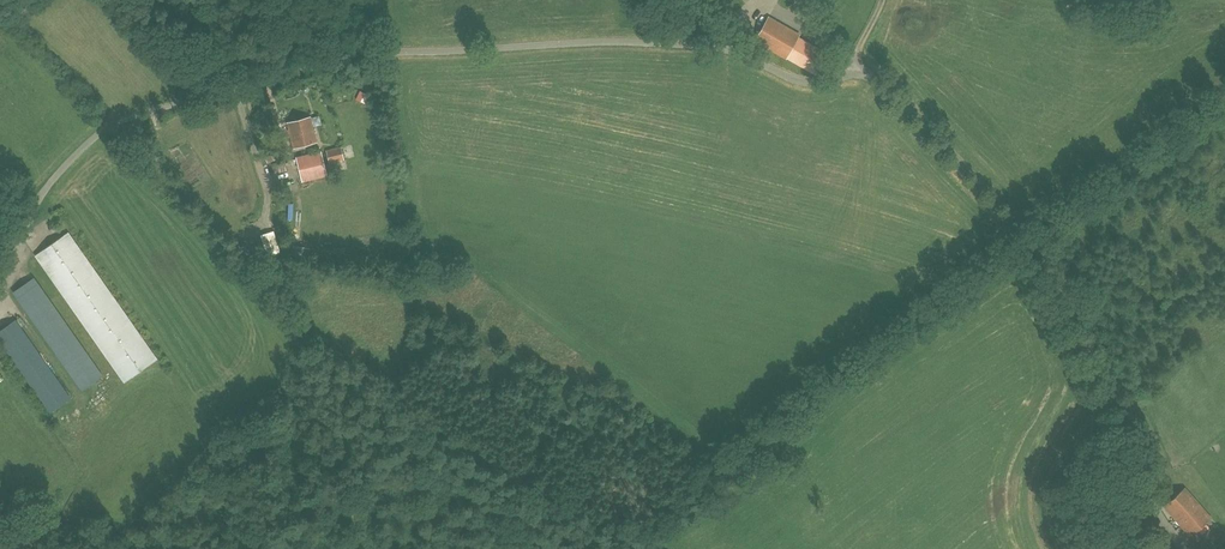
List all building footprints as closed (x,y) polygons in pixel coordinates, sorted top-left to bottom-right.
[(815,74),(827,53),(798,37),(799,35),(768,17),(755,41),(786,58),(815,74)] [(369,95),(360,91),(356,99),(365,103),(369,95)] [(288,123),(294,148),(316,142),(310,117),(288,123)] [(341,147),(327,151),(330,163),(343,159),(341,147)] [(302,181),(326,175),(321,152),(296,158),(302,181)] [(273,230),(258,233),(263,254),(277,251),(273,230)] [(157,359),(70,236),(38,258),(125,382),(157,359)] [(313,248),(293,245),(291,261),(311,263),(313,248)] [(103,376),(36,281),(15,295),(82,390),(103,376)] [(15,320),(0,331),(0,341),(50,412),(70,398),(15,320)] [(1211,517),(1185,487),(1163,506),(1189,536),(1211,517)]
